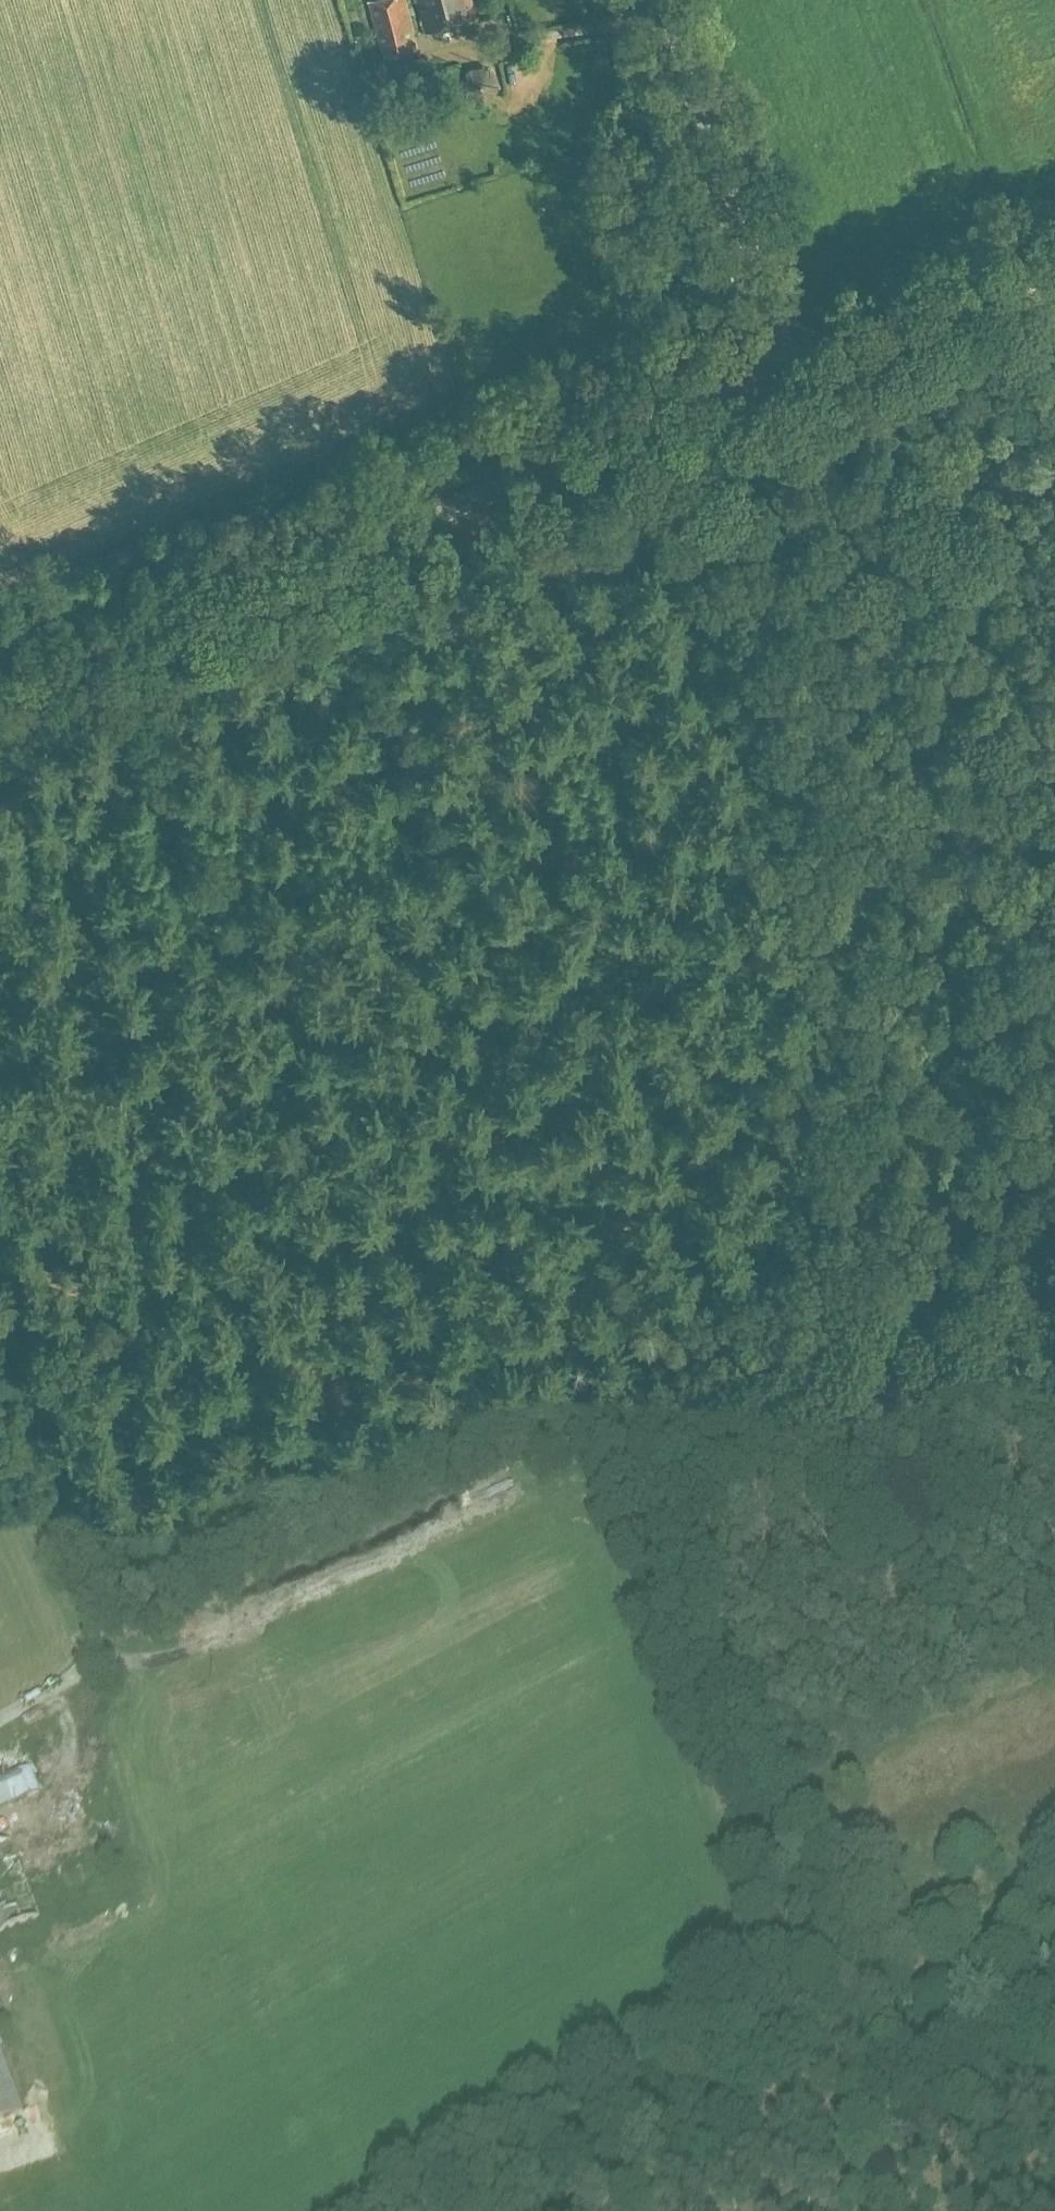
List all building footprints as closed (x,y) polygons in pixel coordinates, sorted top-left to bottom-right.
[(370,2),(384,56),(417,48),(405,0),(377,0),(370,2)] [(429,31),(476,18),(471,0),(421,0),(429,31)] [(522,18),(523,30),(546,28),(544,15),(522,18)] [(457,65),(466,97),(497,89),(488,56),(457,65)] [(17,1773),(0,1781),(0,1808),(28,1794),(17,1773)] [(22,1918),(0,1866),(0,1927),(22,1918)] [(24,2110),(0,2047),(0,2119),(24,2110)]
